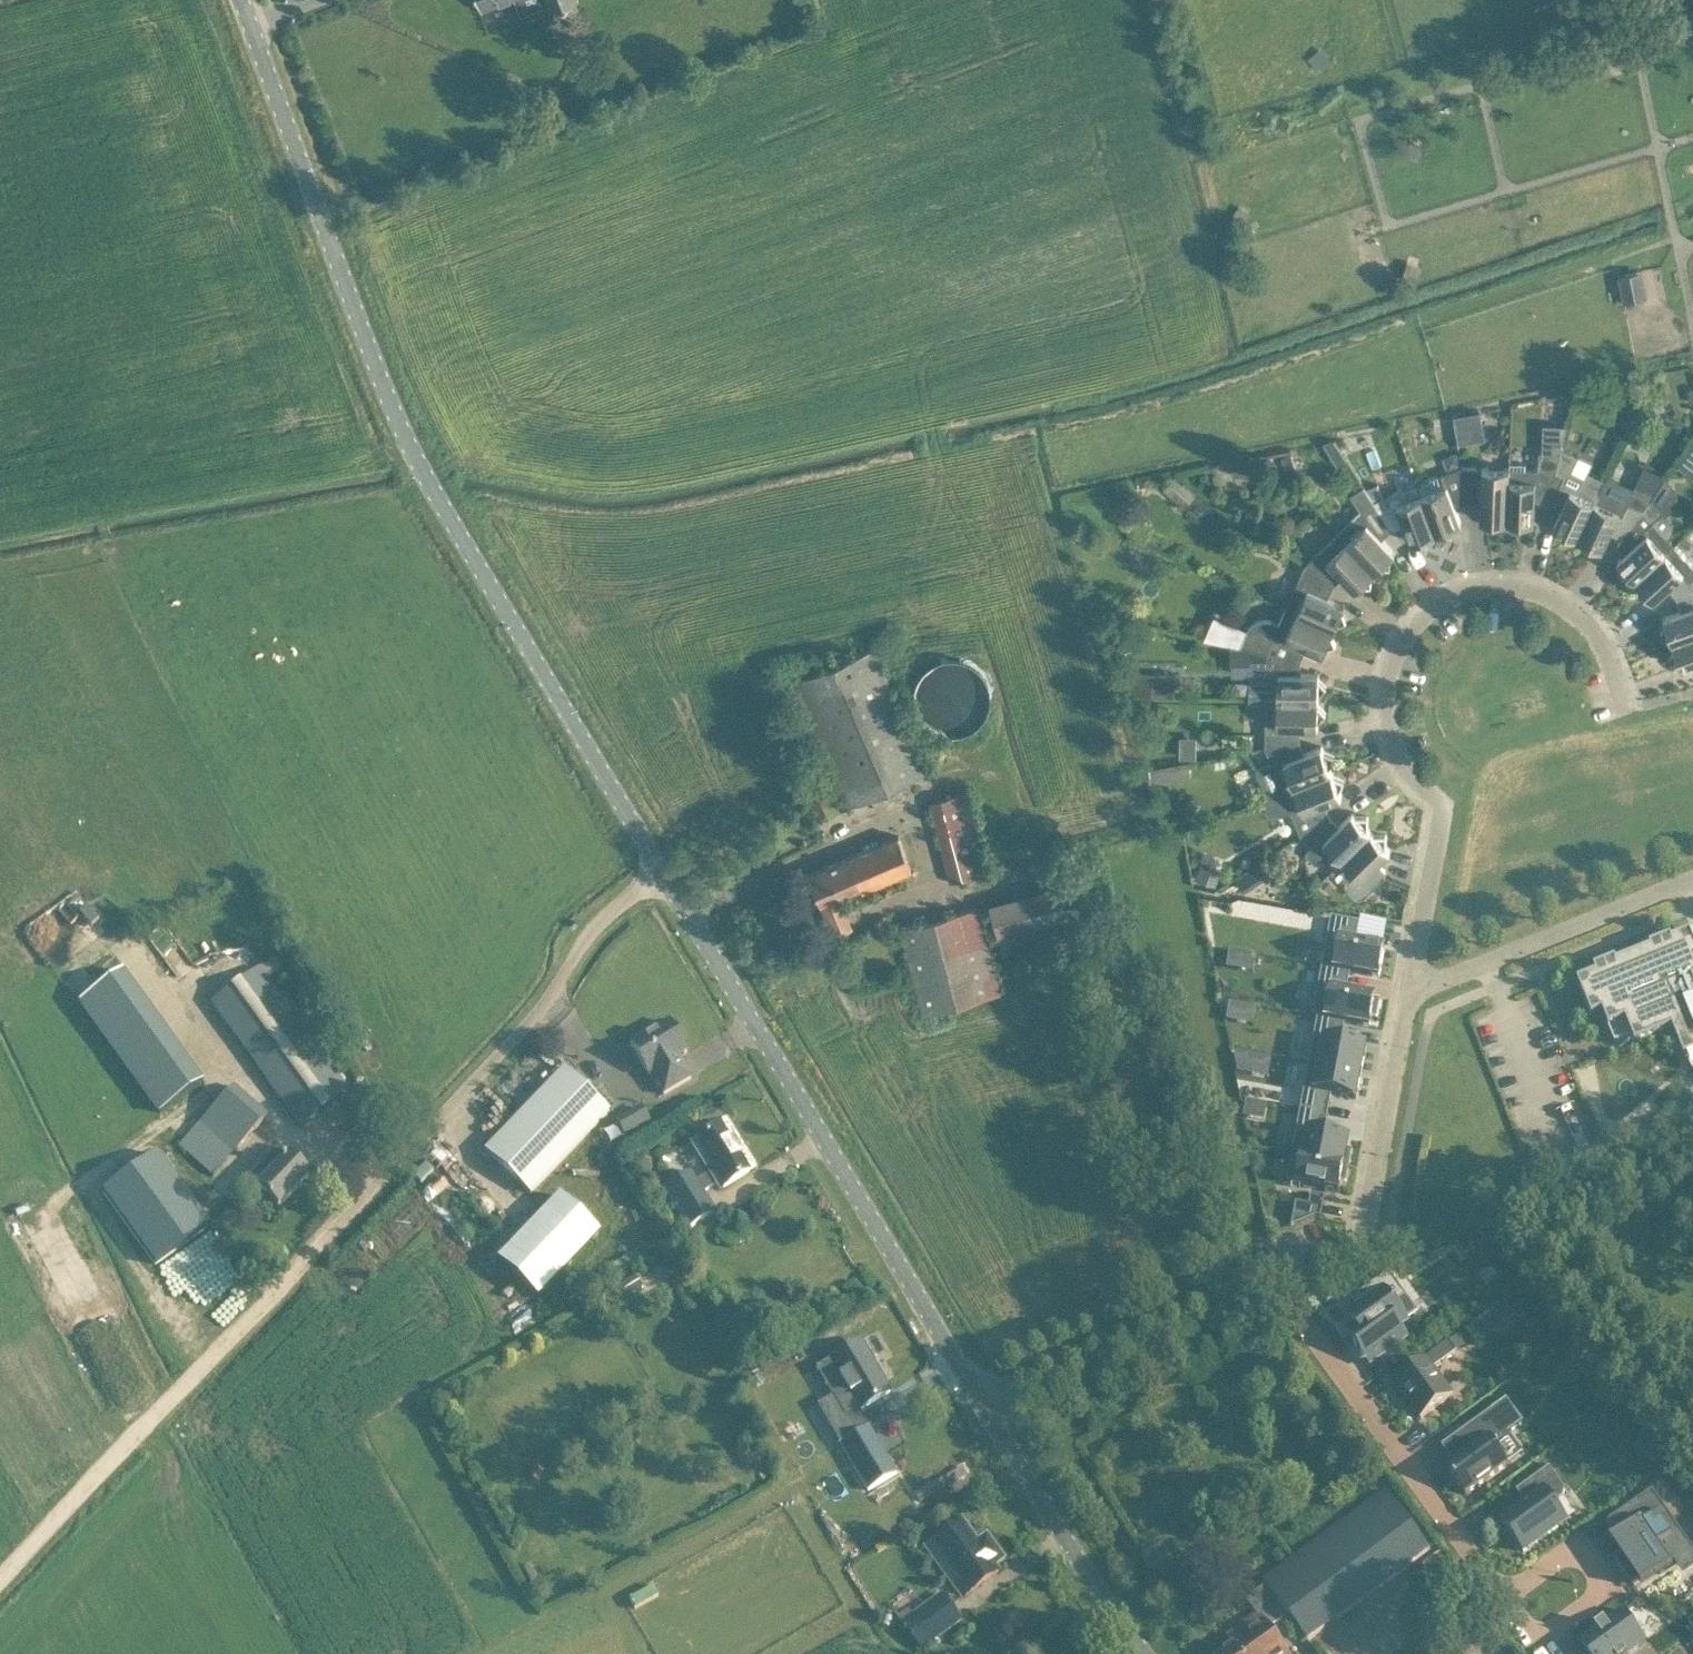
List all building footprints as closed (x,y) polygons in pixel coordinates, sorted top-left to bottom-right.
[(481,10),(506,0),(477,0),(481,10)] [(545,2),(548,10),(574,0),(517,0),(521,11),(545,2)] [(1320,47),(1309,57),(1317,66),(1328,56),(1320,47)] [(1607,54),(1595,57),(1599,72),(1611,68),(1607,54)] [(1410,139),(1405,155),(1418,159),(1423,143),(1410,139)] [(1238,205),(1231,217),(1241,223),(1248,212),(1238,205)] [(1407,264),(1403,278),(1415,282),(1420,268),(1407,264)] [(1389,265),(1379,272),(1388,285),(1398,278),(1389,265)] [(1619,275),(1620,278),(1624,301),(1649,296),(1643,269),(1619,275)] [(1630,381),(1626,387),(1638,394),(1644,384),(1637,379),(1632,377),(1630,381)] [(1481,409),(1455,414),(1455,415),(1458,430),(1484,425),(1481,410),(1481,409)] [(1557,469),(1550,498),(1564,504),(1554,525),(1560,528),(1563,537),(1573,534),(1578,536),(1605,479),(1574,464),(1579,454),(1562,446),(1561,451),(1557,469)] [(1536,497),(1550,498),(1557,469),(1561,451),(1539,449),(1538,468),(1526,468),(1526,462),(1509,462),(1509,467),(1508,520),(1514,520),(1520,527),(1527,520),(1535,521),(1536,497)] [(1457,451),(1442,456),(1447,468),(1462,463),(1457,451)] [(1291,453),(1282,456),(1288,473),(1297,470),(1291,453)] [(1422,493),(1423,493),(1437,531),(1442,529),(1451,533),(1455,524),(1462,522),(1454,500),(1468,495),(1463,466),(1443,474),(1443,473),(1418,482),(1422,493)] [(1508,520),(1509,467),(1484,467),(1463,466),(1468,495),(1482,495),(1481,518),(1487,519),(1494,526),(1502,519),(1508,520)] [(1605,479),(1578,536),(1584,539),(1587,548),(1597,545),(1603,548),(1612,527),(1626,533),(1651,498),(1650,497),(1653,492),(1608,472),(1605,479)] [(1174,474),(1163,486),(1186,505),(1196,493),(1174,474)] [(1366,487),(1374,500),(1384,496),(1378,482),(1366,487)] [(1431,534),(1437,531),(1423,493),(1422,493),(1418,482),(1388,494),(1389,494),(1384,496),(1374,500),(1390,524),(1404,519),(1412,541),(1418,538),(1428,542),(1431,534)] [(1673,521),(1651,498),(1626,533),(1635,544),(1618,559),(1622,563),(1622,574),(1632,575),(1636,579),(1675,544),(1668,536),(1672,530),(1673,521)] [(1379,534),(1390,524),(1374,500),(1340,531),(1348,540),(1375,569),(1380,565),(1390,566),(1390,555),(1395,551),(1379,534)] [(1340,531),(1305,564),(1330,582),(1340,571),(1356,588),(1361,584),(1371,584),(1372,573),(1375,569),(1348,540),(1340,531)] [(1136,543),(1130,556),(1143,562),(1150,549),(1136,543)] [(1675,544),(1636,579),(1640,583),(1640,593),(1649,593),(1654,599),(1671,583),(1681,594),(1692,587),(1692,563),(1675,544)] [(1324,595),(1330,582),(1305,564),(1286,608),(1334,629),(1337,622),(1347,619),(1343,609),(1345,604),(1324,595)] [(1692,634),(1692,587),(1681,594),(1686,608),(1665,616),(1666,620),(1662,631),(1671,635),(1673,641),(1692,634)] [(1251,646),(1251,647),(1296,657),(1302,644),(1324,653),(1326,648),(1336,643),(1333,633),(1334,629),(1286,608),(1280,621),(1273,618),(1268,618),(1262,619),(1257,620),(1252,623),(1248,626),(1241,644),(1251,646)] [(1673,641),(1675,646),(1671,655),(1680,660),(1682,666),(1692,662),(1692,634),(1673,641)] [(873,647),(793,681),(846,806),(927,772),(873,647)] [(1296,672),(1296,657),(1251,647),(1250,698),(1266,698),(1319,699),(1319,694),(1327,686),(1319,677),(1319,673),(1296,672)] [(990,700),(990,693),(990,686),(986,679),(982,671),(976,665),(968,660),(959,657),(950,656),(942,657),(934,660),(928,663),(922,669),(917,675),(914,683),(912,692),(913,702),(915,711),(920,718),(925,724),(931,729),(938,732),(945,734),(954,734),(963,732),(971,729),(978,723),(984,716),(988,708),(990,700)] [(1319,699),(1266,698),(1266,746),(1295,740),(1296,726),(1319,726),(1319,720),(1326,712),(1319,703),(1319,699)] [(1180,740),(1180,756),(1194,756),(1194,740),(1180,740)] [(1283,789),(1283,790),(1332,770),(1330,765),(1334,755),(1324,750),(1322,745),(1301,754),(1295,740),(1266,746),(1271,759),(1257,765),(1269,795),(1283,789)] [(1189,776),(1186,761),(1172,764),(1175,779),(1189,776)] [(1165,765),(1152,767),(1154,781),(1167,778),(1165,765)] [(1291,810),(1301,834),(1326,817),(1321,804),(1342,795),(1340,789),(1344,779),(1334,774),(1332,770),(1283,790),(1283,789),(1269,795),(1264,797),(1271,814),(1291,810)] [(829,785),(806,794),(817,819),(839,810),(829,785)] [(990,869),(970,788),(928,800),(950,880),(990,869)] [(1331,868),(1332,869),(1335,867),(1335,868),(1337,865),(1338,865),(1343,859),(1372,830),(1368,827),(1368,815),(1357,815),(1353,811),(1337,828),(1326,817),(1301,834),(1312,845),(1323,855),(1333,866),(1331,868)] [(1375,834),(1372,830),(1343,859),(1338,865),(1337,865),(1335,868),(1335,867),(1332,869),(1339,877),(1346,878),(1346,884),(1358,896),(1364,896),(1386,875),(1386,869),(1378,861),(1391,849),(1387,845),(1387,834),(1375,834)] [(897,835),(828,865),(807,873),(820,903),(833,933),(851,925),(838,895),(860,886),(861,890),(912,869),(897,835)] [(1197,876),(1216,884),(1223,868),(1204,860),(1197,876)] [(1248,872),(1237,879),(1244,890),(1255,883),(1270,874),(1263,863),(1248,872)] [(1072,936),(1058,884),(989,902),(1002,955),(1072,936)] [(1001,992),(978,906),(900,926),(922,1013),(1001,992)] [(881,939),(890,935),(883,917),(874,920),(881,939)] [(1323,968),(1355,974),(1381,979),(1387,948),(1357,942),(1360,924),(1332,918),(1323,968)] [(1610,1030),(1615,1044),(1632,1038),(1635,1046),(1673,1031),(1685,1059),(1692,1056),(1692,934),(1692,931),(1595,970),(1597,975),(1578,983),(1592,1019),(1603,1014),(1610,1030)] [(1355,974),(1323,968),(1313,1017),(1319,1018),(1319,1019),(1345,1024),(1371,1029),(1377,997),(1352,992),(1355,974)] [(348,1092),(335,1074),(260,969),(212,1003),(300,1126),(348,1092)] [(160,1114),(203,1083),(122,971),(80,1001),(160,1114)] [(1310,1063),(1363,1073),(1368,1047),(1342,1042),(1345,1024),(1319,1019),(1310,1063)] [(664,1025),(659,1023),(652,1027),(652,1032),(630,1045),(648,1076),(651,1074),(664,1095),(691,1079),(678,1058),(686,1053),(668,1022),(664,1025)] [(363,1044),(353,1050),(359,1058),(368,1052),(363,1044)] [(1247,1054),(1234,1052),(1238,1068),(1245,1069),(1247,1054)] [(1363,1073),(1310,1063),(1301,1109),(1328,1114),(1332,1095),(1358,1100),(1363,1073)] [(607,1113),(563,1070),(502,1134),(485,1151),(531,1195),(608,1114),(607,1113)] [(201,1123),(205,1127),(234,1154),(235,1152),(268,1117),(251,1102),(234,1086),(201,1123)] [(642,1107),(632,1112),(642,1130),(652,1124),(642,1107)] [(1292,1155),(1346,1166),(1351,1138),(1325,1133),(1328,1114),(1301,1109),(1292,1155)] [(704,1127),(708,1133),(691,1144),(710,1173),(696,1181),(690,1172),(664,1188),(690,1230),(716,1213),(703,1193),(717,1185),(720,1190),(755,1169),(745,1151),(743,1153),(725,1124),(727,1123),(727,1122),(724,1123),(720,1116),(712,1114),(705,1118),(704,1127)] [(279,1147),(260,1167),(244,1184),(254,1194),(258,1190),(278,1209),(310,1176),(279,1147)] [(158,1154),(103,1194),(155,1265),(209,1226),(158,1154)] [(1292,1155),(1287,1183),(1341,1193),(1346,1166),(1292,1155)] [(474,1193),(482,1184),(462,1167),(454,1176),(474,1193)] [(1312,1195),(1308,1221),(1316,1218),(1321,1219),(1325,1197),(1312,1195)] [(560,1196),(499,1260),(537,1297),(599,1233),(560,1196)] [(373,1236),(338,1268),(358,1291),(394,1259),(373,1236)] [(1479,1236),(1458,1245),(1466,1256),(1484,1243),(1479,1236)] [(622,1300),(643,1288),(635,1275),(614,1288),(622,1300)] [(1357,1327),(1348,1333),(1357,1345),(1362,1342),(1368,1351),(1375,1346),(1382,1357),(1406,1340),(1398,1329),(1407,1322),(1394,1302),(1403,1296),(1388,1275),(1352,1301),(1358,1309),(1349,1316),(1357,1327)] [(1536,1280),(1525,1288),(1536,1302),(1547,1294),(1536,1280)] [(1504,1302),(1493,1310),(1504,1325),(1515,1318),(1504,1302)] [(860,1342),(840,1353),(816,1368),(833,1397),(845,1415),(857,1408),(858,1411),(890,1393),(860,1342)] [(1583,1342),(1570,1352),(1579,1366),(1593,1356),(1583,1342)] [(1393,1383),(1420,1420),(1455,1395),(1436,1368),(1457,1353),(1450,1343),(1393,1383)] [(1475,1373),(1490,1397),(1503,1389),(1489,1365),(1475,1373)] [(760,1376),(751,1381),(755,1389),(765,1383),(760,1376)] [(1507,1400),(1442,1447),(1454,1463),(1446,1468),(1466,1495),(1509,1464),(1494,1444),(1523,1423),(1507,1400)] [(869,1428),(840,1446),(868,1491),(897,1474),(869,1428)] [(1660,1446),(1648,1455),(1653,1462),(1665,1453),(1660,1446)] [(534,1467),(529,1478),(538,1482),(543,1471),(534,1467)] [(1524,1551),(1566,1521),(1554,1504),(1563,1497),(1564,1489),(1550,1469),(1526,1486),(1535,1499),(1503,1522),(1524,1551)] [(1609,1521),(1619,1537),(1611,1543),(1620,1555),(1615,1558),(1633,1584),(1638,1581),(1642,1586),(1661,1573),(1658,1568),(1672,1558),(1683,1575),(1692,1568),(1692,1550),(1653,1491),(1609,1521)] [(1323,1631),(1430,1553),(1386,1494),(1265,1582),(1268,1586),(1247,1601),(1258,1616),(1229,1638),(1235,1646),(1223,1653),(1287,1653),(1270,1631),(1289,1616),(1308,1641),(1323,1631)] [(965,1597),(981,1585),(998,1572),(995,1567),(1004,1561),(986,1537),(975,1545),(969,1537),(971,1535),(962,1522),(944,1535),(933,1543),(958,1579),(954,1582),(965,1597)] [(1280,1551),(1273,1556),(1280,1566),(1287,1561),(1280,1551)] [(942,1596),(939,1598),(933,1591),(897,1618),(902,1624),(921,1649),(960,1621),(942,1596)] [(1643,1643),(1622,1614),(1606,1626),(1605,1625),(1597,1631),(1598,1632),(1581,1644),(1589,1653),(1629,1653),(1643,1643)]
